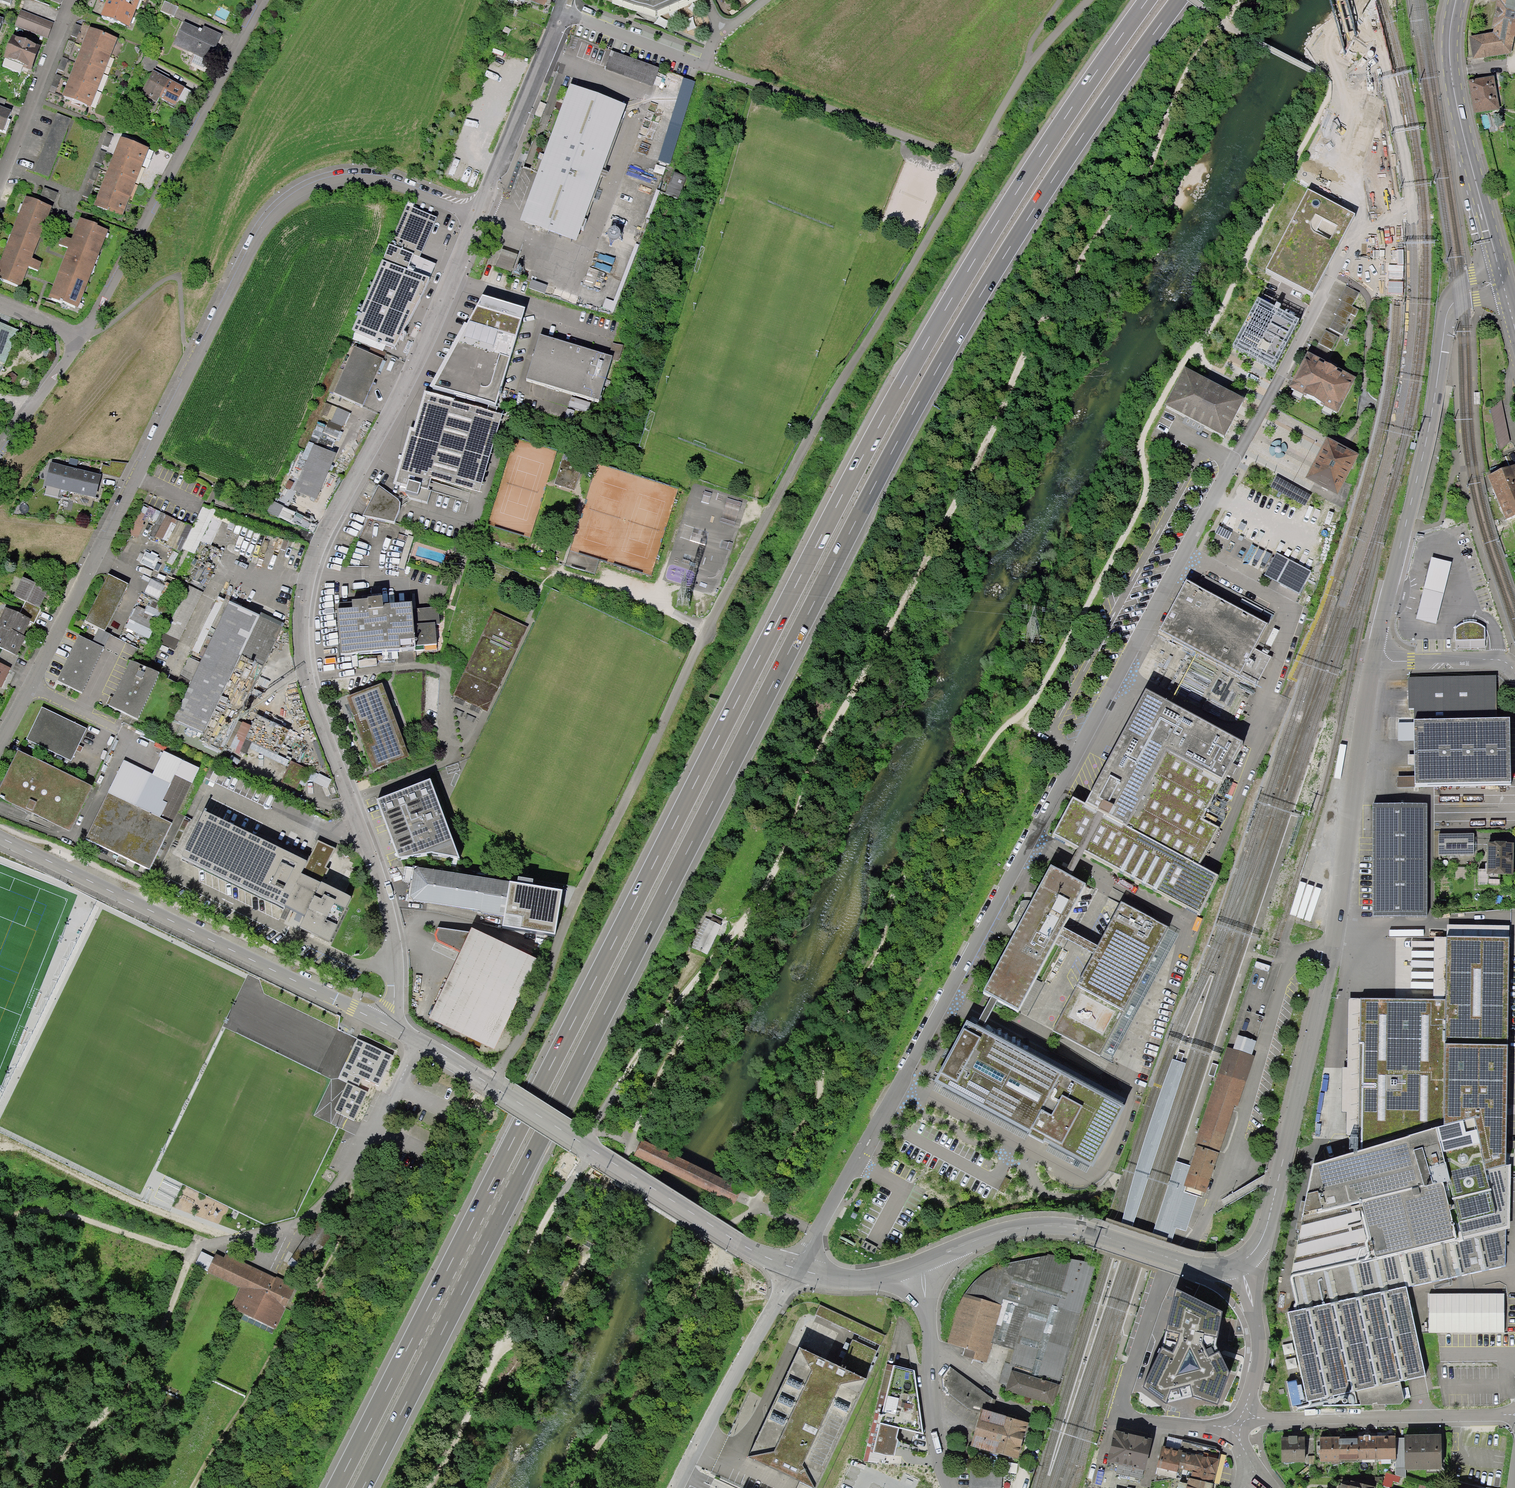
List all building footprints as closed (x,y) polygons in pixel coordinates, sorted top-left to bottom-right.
[(101,14),(130,26),(136,9),(113,0),(107,0),(101,14)] [(136,9),(140,0),(113,0),(136,9)] [(657,18),(699,0),(605,0),(657,18)] [(1468,39),(1472,63),(1511,56),(1514,43),(1514,1),(1513,0),(1498,0),(1492,35),(1468,39)] [(179,7),(165,1),(161,10),(175,16),(179,7)] [(53,26),(21,14),(16,29),(47,41),(53,26)] [(202,33),(184,25),(177,41),(214,58),(222,39),(204,30),(202,33)] [(89,30),(83,47),(111,58),(117,42),(89,30)] [(40,52),(13,42),(5,63),(32,73),(40,52)] [(83,47),(76,64),(104,75),(111,58),(83,47)] [(663,71),(610,51),(603,70),(656,89),(663,71)] [(158,62),(145,55),(139,65),(153,72),(158,62)] [(76,64),(70,81),(98,92),(104,75),(76,64)] [(185,91),(154,74),(143,95),(175,111),(185,91)] [(1492,79),(1469,84),(1474,114),(1498,110),(1492,79)] [(70,81),(64,98),(92,109),(98,92),(70,81)] [(622,109),(572,91),(524,221),(574,240),(622,109)] [(0,111),(0,131),(4,133),(10,114),(0,111)] [(70,121),(56,116),(34,173),(48,179),(70,121)] [(120,139),(114,156),(142,167),(148,150),(120,139)] [(114,156),(107,173),(135,184),(142,167),(114,156)] [(107,173),(101,189),(129,201),(135,184),(107,173)] [(101,189),(94,206),(122,217),(129,201),(101,189)] [(1355,217),(1308,193),(1266,273),(1313,297),(1355,217)] [(22,289),(29,269),(38,272),(41,264),(33,261),(52,210),(25,200),(0,264),(0,281),(22,289)] [(436,220),(405,207),(351,330),(394,349),(420,300),(436,265),(420,258),(436,220)] [(109,232),(80,222),(72,243),(63,240),(60,248),(69,252),(51,298),(79,309),(109,232)] [(1346,285),(1342,292),(1356,299),(1359,292),(1346,285)] [(1342,292),(1339,299),(1342,300),(1352,306),(1356,299),(1342,292)] [(496,404),(525,306),(483,294),(433,386),(496,404)] [(1267,294),(1239,347),(1277,366),(1304,314),(1267,294)] [(1342,300),(1338,307),(1351,313),(1355,316),(1359,309),(1352,306),(1342,300)] [(1338,307),(1334,313),(1336,314),(1347,320),(1349,316),(1351,313),(1338,307)] [(1336,314),(1333,321),(1346,328),(1350,321),(1347,320),(1336,314)] [(1333,321),(1329,328),(1342,335),(1346,328),(1333,321)] [(5,365),(20,331),(0,323),(0,363),(5,365)] [(1325,330),(1321,336),(1335,343),(1338,337),(1325,330)] [(526,380),(599,403),(612,359),(540,336),(526,380)] [(1321,336),(1318,343),(1331,350),(1335,343),(1321,336)] [(383,361),(353,348),(333,393),(363,406),(383,361)] [(1307,352),(1289,388),(1337,413),(1356,377),(1307,352)] [(1184,369),(1164,408),(1226,439),(1246,401),(1184,369)] [(428,490),(430,481),(480,494),(501,417),(424,396),(414,434),(410,433),(396,481),(428,490)] [(1490,409),(1499,451),(1510,441),(1501,399),(1490,409)] [(1304,484),(1336,500),(1357,459),(1326,442),(1304,484)] [(316,501),(335,455),(312,446),(294,492),(316,501)] [(1507,518),(1514,514),(1514,464),(1514,463),(1488,475),(1507,518)] [(53,466),(47,488),(99,501),(104,479),(53,466)] [(378,486),(363,516),(394,524),(400,511),(399,502),(378,486)] [(192,526),(160,511),(156,518),(147,537),(179,552),(192,526)] [(142,525),(134,521),(129,533),(137,537),(142,525)] [(1219,525),(1215,532),(1229,539),(1232,533),(1219,525)] [(1311,573),(1278,556),(1266,579),(1299,596),(1311,573)] [(1451,565),(1430,560),(1416,624),(1437,628),(1451,565)] [(126,585),(106,576),(83,622),(103,632),(126,585)] [(40,610),(48,592),(25,582),(16,600),(25,604),(40,610)] [(1159,636),(1257,688),(1273,660),(1257,651),(1269,629),(1186,585),(1159,636)] [(134,605),(123,629),(147,641),(164,605),(150,598),(144,610),(134,605)] [(411,606),(382,608),(382,600),(350,603),(351,611),(335,612),(339,658),(424,651),(424,646),(437,645),(435,625),(440,624),(439,608),(411,610),(411,606)] [(259,617),(258,618),(228,603),(199,663),(188,658),(178,678),(188,683),(169,720),(202,736),(241,655),(262,665),(280,627),(259,617)] [(41,613),(25,604),(20,615),(35,624),(41,613)] [(32,622),(20,615),(6,608),(0,620),(0,648),(5,651),(0,661),(0,665),(12,671),(18,659),(17,658),(26,639),(23,638),(32,622)] [(527,627),(492,611),(453,696),(488,712),(527,627)] [(1456,629),(1456,642),(1487,642),(1487,629),(1483,627),(1477,624),(1468,623),(1460,626),(1456,629)] [(103,649),(76,636),(55,681),(81,694),(103,649)] [(159,676),(127,661),(105,706),(137,721),(159,676)] [(2,690),(10,672),(0,668),(0,689),(2,690)] [(1492,679),(1405,681),(1406,721),(1398,721),(1398,742),(1406,742),(1407,780),(1395,780),(1395,791),(1511,789),(1510,724),(1493,725),(1492,679)] [(381,686),(346,699),(372,771),(407,759),(381,686)] [(1072,801),(1052,840),(1193,913),(1201,918),(1221,879),(1209,873),(1201,869),(1221,831),(1205,823),(1244,747),(1145,695),(1086,808),(1072,801)] [(69,762),(85,730),(41,709),(25,741),(69,762)] [(89,789),(14,753),(0,781),(0,802),(67,834),(89,789)] [(161,753),(150,776),(121,762),(84,839),(113,853),(147,870),(196,770),(161,753)] [(430,777),(376,797),(398,859),(432,854),(458,858),(430,777)] [(1427,807),(1372,808),(1372,921),(1428,920),(1427,807)] [(305,865),(200,814),(178,859),(283,910),(284,906),(302,915),(296,927),(330,944),(352,897),(319,881),(334,851),(316,842),(305,865)] [(1476,837),(1440,837),(1440,859),(1476,859),(1476,837)] [(1484,843),(1484,881),(1514,881),(1514,843),(1484,843)] [(510,881),(413,867),(408,899),(481,910),(481,912),(504,915),(502,927),(556,935),(563,889),(510,881)] [(985,997),(1019,1014),(1085,888),(1051,870),(985,997)] [(1054,1032),(1092,1053),(1138,967),(1131,962),(1152,923),(1122,907),(1054,1032)] [(437,940),(460,951),(428,1018),(494,1049),(537,959),(471,928),(469,931),(437,928),(434,934),(437,940)] [(1484,1153),(1488,1171),(1502,1168),(1507,941),(1442,942),(1440,997),(1437,1129),(1476,1120),(1484,1153)] [(1349,1154),(1437,1129),(1440,997),(1353,997),(1349,1154)] [(937,1085),(1029,1132),(1059,1073),(968,1026),(937,1085)] [(391,1055),(356,1038),(338,1076),(359,1085),(362,1078),(377,1085),(391,1055)] [(1237,1105),(1253,1055),(1226,1046),(1194,1146),(1197,1147),(1216,1153),(1218,1154),(1234,1104),(1237,1105)] [(1184,1055),(1178,1053),(1174,1064),(1181,1066),(1184,1055)] [(1186,1065),(1173,1061),(1166,1077),(1120,1226),(1132,1230),(1186,1065)] [(1218,1066),(1212,1064),(1209,1075),(1214,1077),(1218,1066)] [(1124,1106),(1059,1073),(1029,1132),(1094,1165),(1124,1106)] [(367,1092),(347,1082),(333,1111),(354,1121),(367,1092)] [(1293,1276),(1510,1226),(1512,1166),(1502,1168),(1488,1171),(1484,1153),(1476,1120),(1437,1129),(1349,1154),(1319,1163),(1293,1276)] [(1216,1153),(1197,1147),(1191,1167),(1185,1185),(1186,1186),(1184,1191),(1198,1196),(1202,1197),(1204,1192),(1206,1192),(1210,1178),(1211,1176),(1212,1176),(1213,1173),(1214,1170),(1213,1170),(1218,1154),(1216,1153)] [(1191,1167),(1176,1162),(1150,1240),(1167,1246),(1172,1227),(1186,1231),(1198,1196),(1184,1191),(1186,1186),(1185,1185),(1191,1167)] [(1379,1259),(1292,1278),(1300,1312),(1290,1314),(1310,1405),(1361,1394),(1364,1407),(1406,1398),(1403,1383),(1428,1378),(1409,1291),(1488,1273),(1480,1236),(1461,1240),(1462,1249),(1381,1267),(1379,1259)] [(207,1271),(242,1288),(232,1308),(274,1328),(292,1291),(215,1255),(207,1271)] [(972,1287),(963,1297),(1002,1307),(992,1344),(1010,1350),(1005,1368),(1056,1383),(1095,1266),(1051,1256),(1007,1265),(989,1272),(972,1287)] [(1163,1346),(1144,1386),(1167,1403),(1192,1396),(1217,1405),(1230,1373),(1216,1345),(1222,1312),(1175,1288),(1163,1346)] [(963,1297),(960,1296),(948,1344),(967,1349),(965,1357),(987,1363),(992,1344),(1002,1307),(963,1297)] [(843,1363),(866,1374),(877,1350),(853,1339),(843,1363)] [(750,1456),(816,1487),(868,1378),(800,1347),(750,1456)] [(1056,1383),(1013,1370),(1007,1392),(1050,1404),(1056,1383)] [(984,1413),(975,1449),(1019,1461),(1028,1424),(984,1413)] [(898,1420),(879,1416),(871,1453),(890,1457),(898,1420)] [(1109,1460),(1158,1471),(1159,1465),(1164,1446),(1164,1443),(1116,1431),(1109,1460)] [(1409,1436),(1410,1468),(1445,1467),(1444,1435),(1409,1436)] [(1323,1440),(1324,1461),(1399,1457),(1398,1436),(1323,1440)] [(1283,1443),(1284,1462),(1308,1461),(1307,1442),(1283,1443)] [(1222,1458),(1164,1446),(1159,1465),(1192,1473),(1191,1478),(1216,1483),(1222,1458)] [(1216,1483),(1191,1478),(1189,1487),(1215,1487),(1216,1483)]
